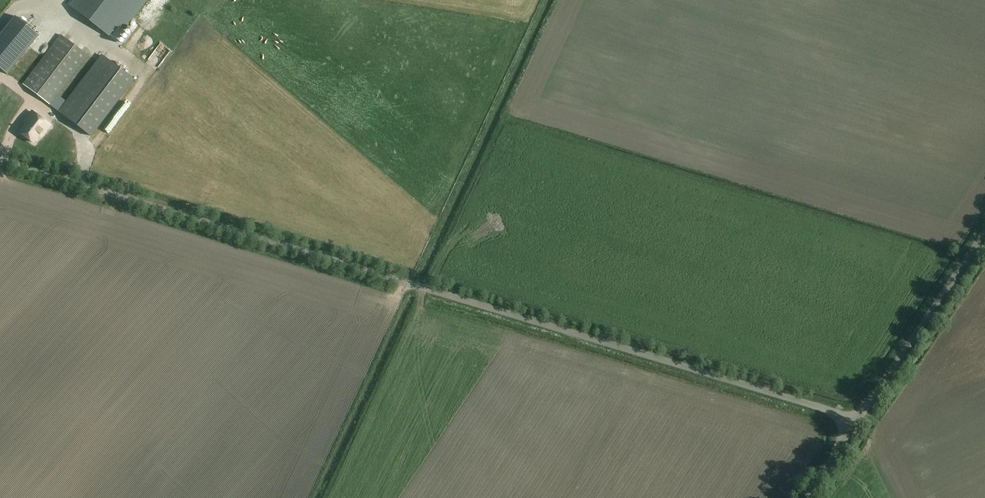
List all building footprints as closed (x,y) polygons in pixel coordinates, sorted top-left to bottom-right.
[(131,0),(77,0),(72,7),(74,8),(106,33),(108,34),(117,23),(114,21),(131,0)] [(32,13),(28,17),(37,25),(41,20),(32,13)] [(42,15),(43,24),(50,23),(49,14),(42,15)] [(39,37),(16,18),(0,37),(0,69),(7,75),(39,37)] [(24,85),(60,112),(91,136),(135,79),(103,55),(67,102),(61,97),(91,57),(62,35),(56,43),(52,40),(37,60),(41,63),(24,85)] [(41,137),(50,125),(33,112),(25,122),(27,124),(21,133),(34,143),(39,136),(41,137)]
